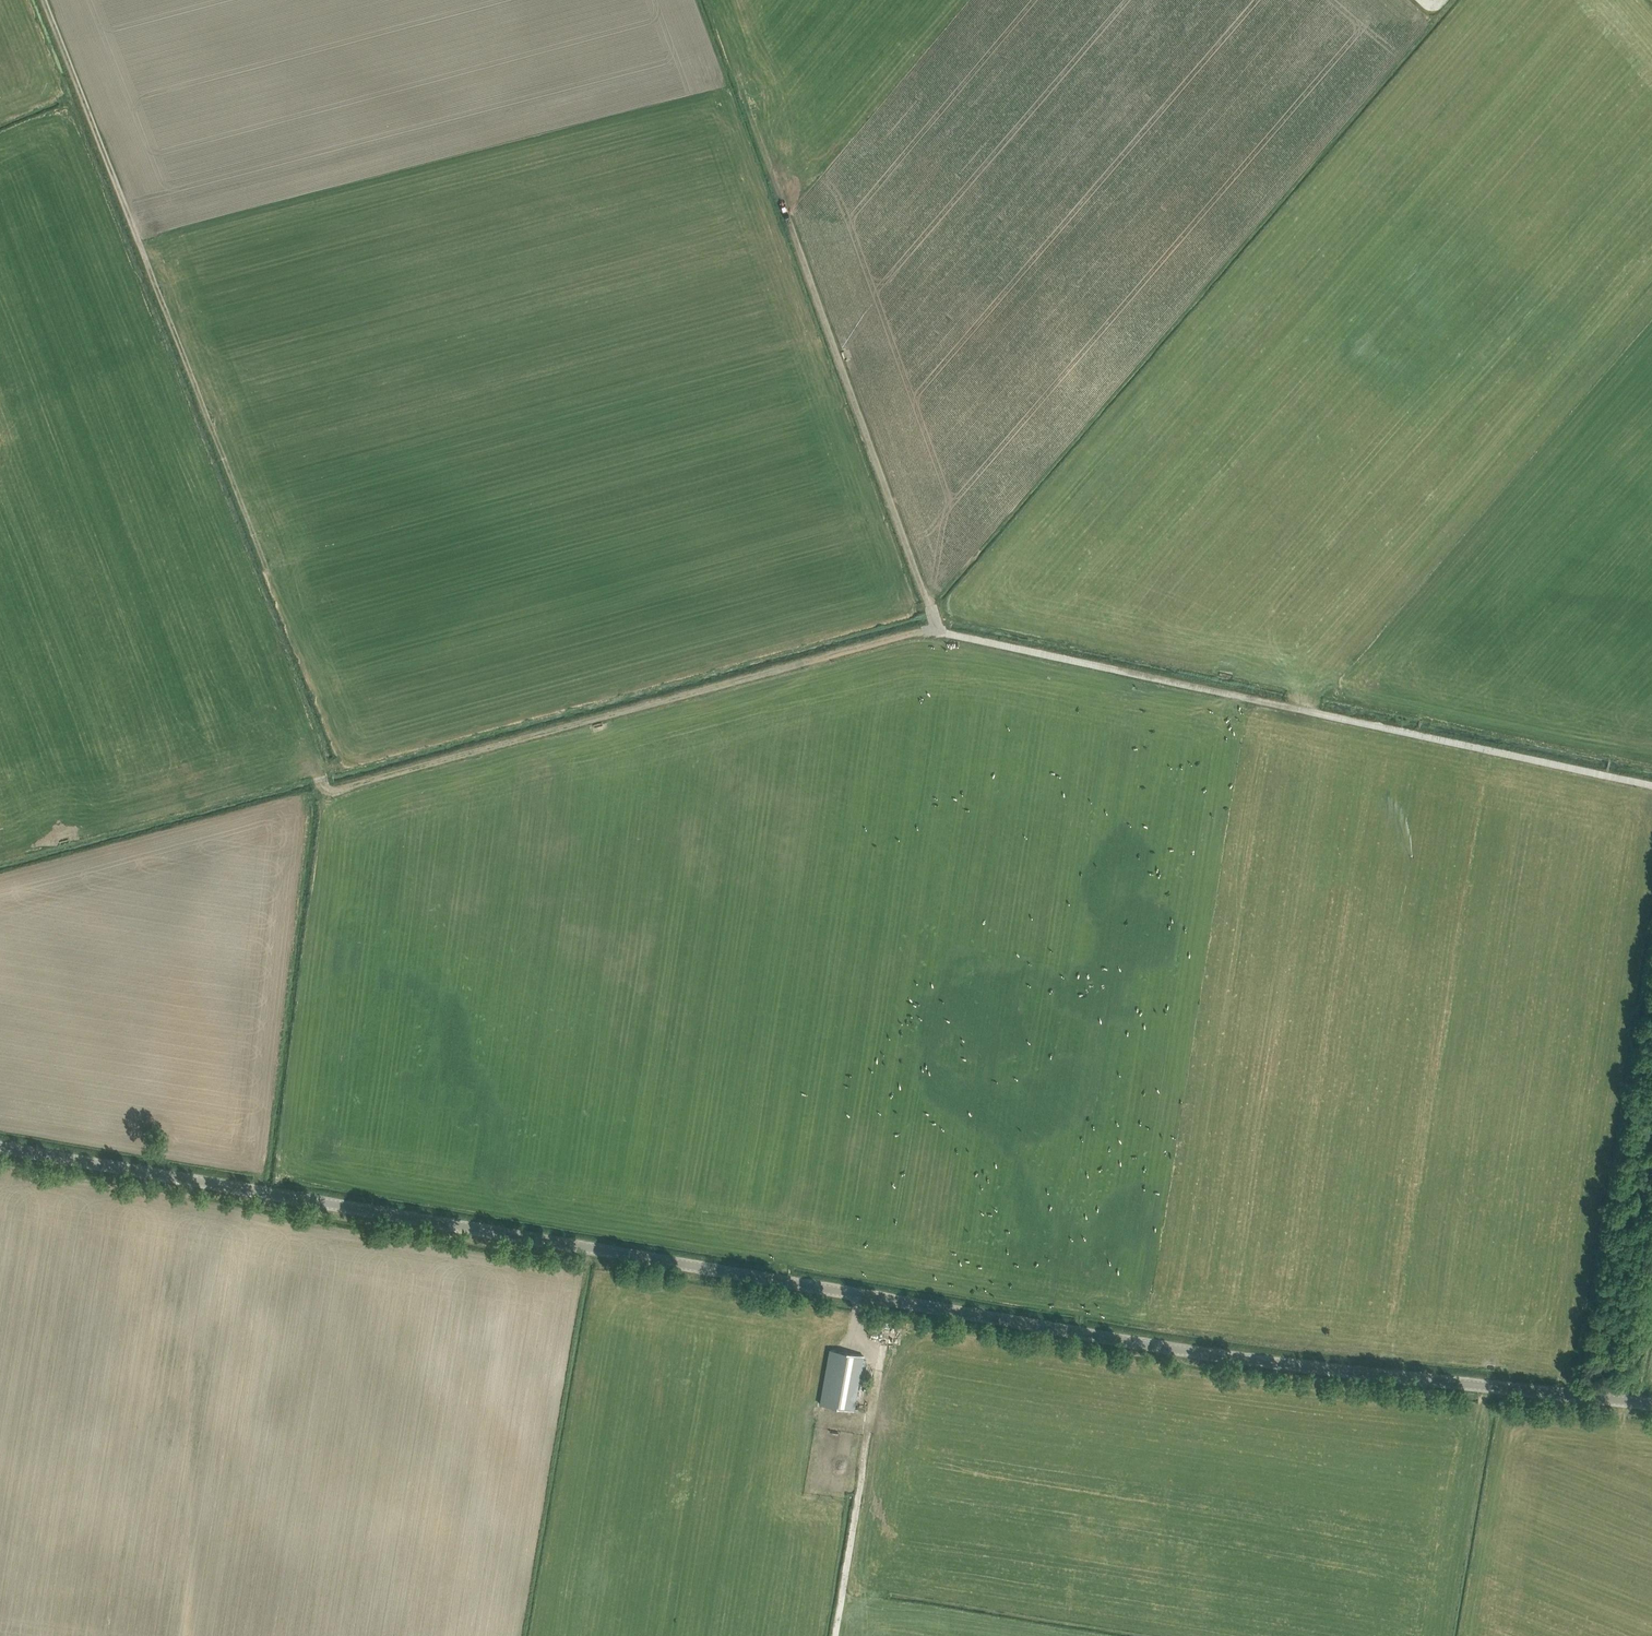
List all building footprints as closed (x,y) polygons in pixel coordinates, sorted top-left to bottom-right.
[(870,1337),(881,1338),(883,1328),(877,1327),(877,1330),(872,1329),(870,1337)] [(831,1349),(829,1360),(821,1404),(853,1410),(863,1355),(831,1349)]
